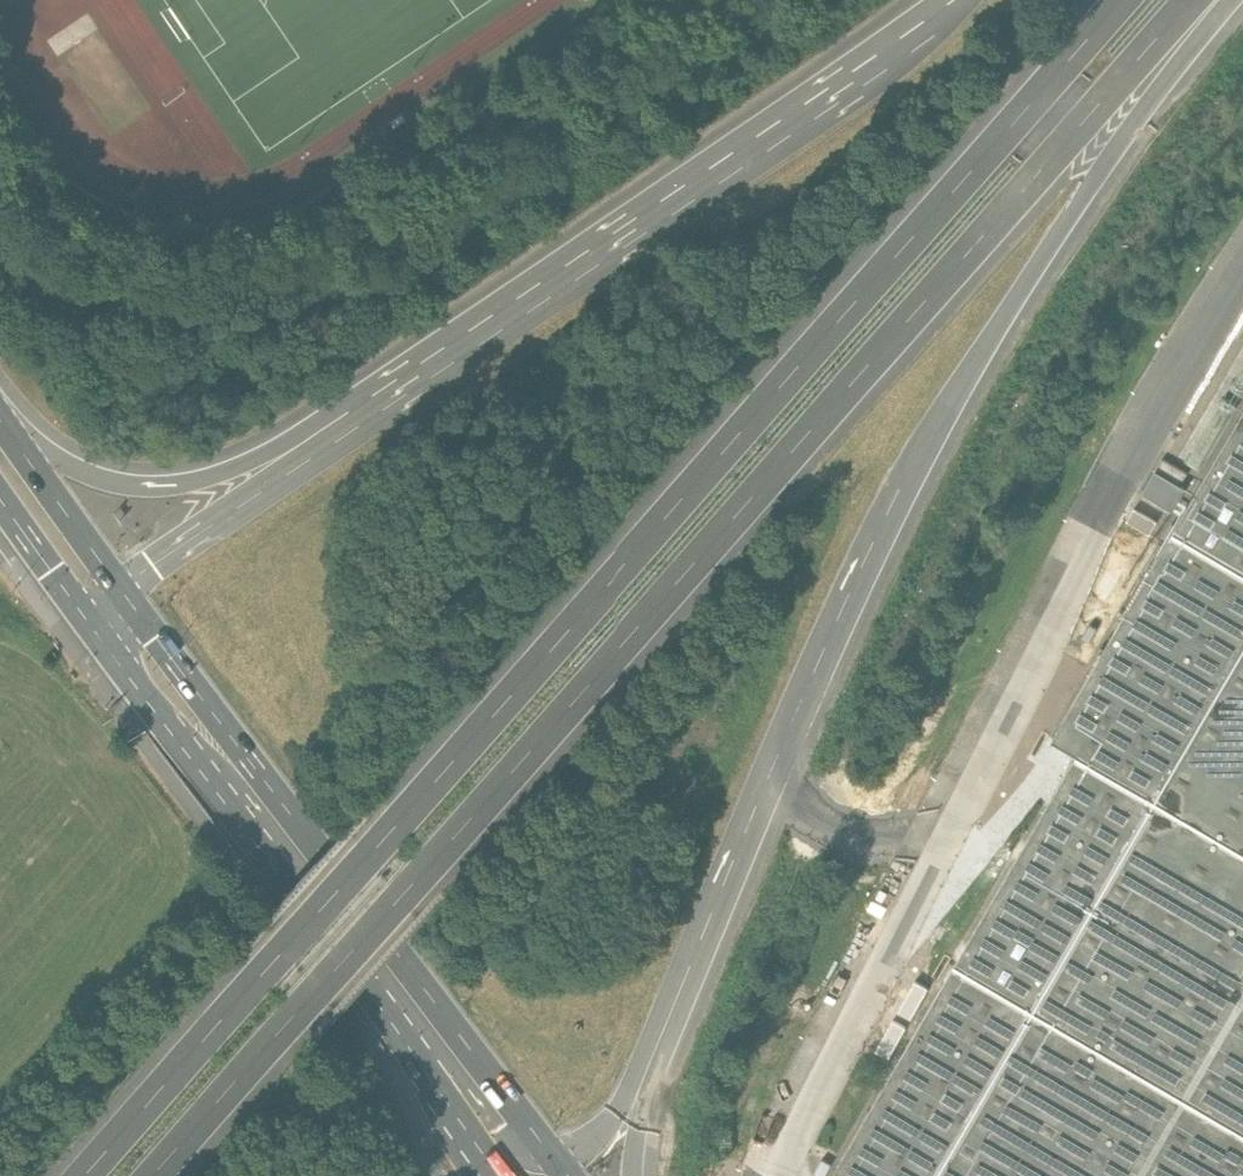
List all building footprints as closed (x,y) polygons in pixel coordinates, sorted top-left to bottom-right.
[(832,1173),(838,1175),(1242,1175),(1242,413),(1054,739),(1077,753),(832,1173)]
